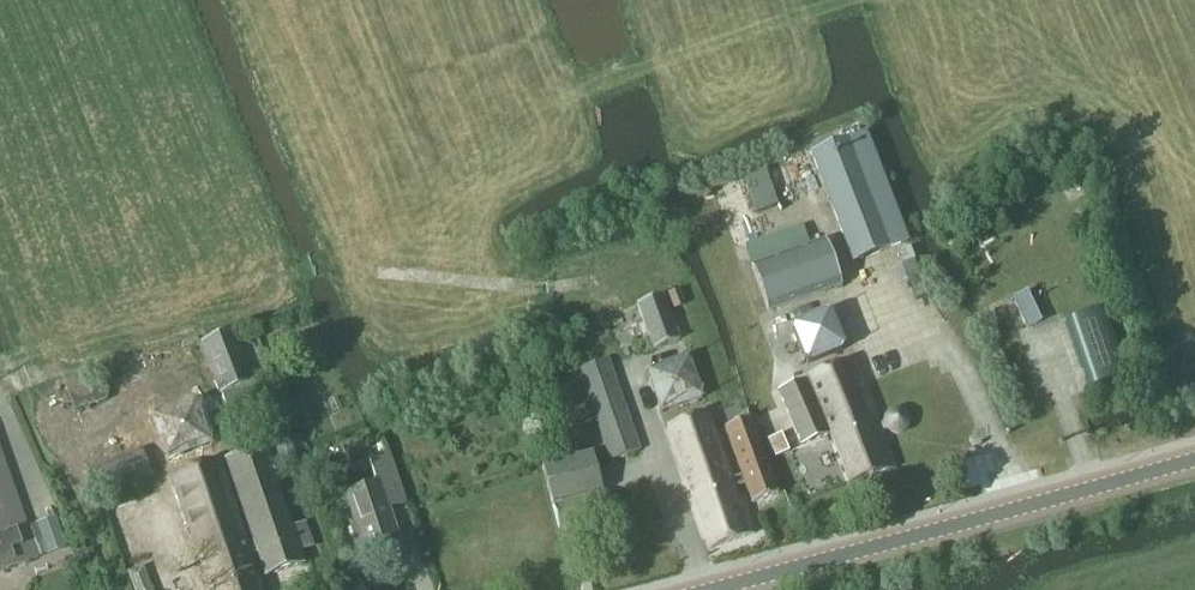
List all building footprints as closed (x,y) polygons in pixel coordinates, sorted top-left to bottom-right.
[(866,133),(810,155),(852,265),(908,243),(866,133)] [(770,311),(840,283),(823,239),(752,267),(770,311)] [(681,287),(669,292),(675,308),(687,304),(681,287)] [(1027,329),(1042,322),(1028,290),(1013,297),(1027,329)] [(654,349),(680,340),(663,295),(638,304),(654,349)] [(1101,309),(1066,321),(1089,389),(1125,376),(1101,309)] [(807,363),(845,348),(830,311),(792,326),(807,363)] [(235,331),(201,342),(219,392),(221,392),(232,423),(264,412),(259,400),(260,400),(235,331)] [(579,370),(612,460),(641,449),(608,360),(579,370)] [(883,420),(884,421),(877,425),(854,361),(810,377),(810,379),(777,392),(802,447),(831,436),(848,482),(892,466),(879,430),(886,427),(887,430),(891,433),(895,434),(900,434),(905,431),(908,429),(909,425),(909,423),(909,419),(908,415),(905,412),(901,410),(898,408),(892,409),(889,412),(885,417),(883,420)] [(95,384),(92,368),(62,377),(65,384),(74,411),(107,401),(112,378),(110,379),(109,375),(97,378),(99,383),(95,384)] [(165,463),(214,447),(198,399),(149,416),(165,463)] [(725,427),(743,475),(734,478),(710,412),(667,428),(711,548),(755,532),(743,498),(738,499),(734,487),(745,483),(752,502),(778,493),(750,418),(725,427)] [(782,433),(768,439),(768,440),(775,457),(777,456),(790,451),(782,433)] [(66,548),(56,517),(29,526),(0,445),(0,572),(66,548)] [(250,555),(257,552),(265,575),(304,562),(300,550),(313,546),(305,523),(292,527),(265,447),(226,460),(254,542),(247,545),(220,463),(172,479),(209,589),(262,589),(250,555)] [(554,508),(605,495),(594,454),(592,455),(578,458),(543,467),(554,508)] [(369,462),(376,482),(396,475),(390,455),(369,462)] [(378,482),(345,493),(355,522),(350,524),(360,553),(398,541),(378,482)] [(611,518),(605,495),(554,508),(560,531),(611,518)] [(128,572),(135,589),(153,589),(143,566),(128,572)]
